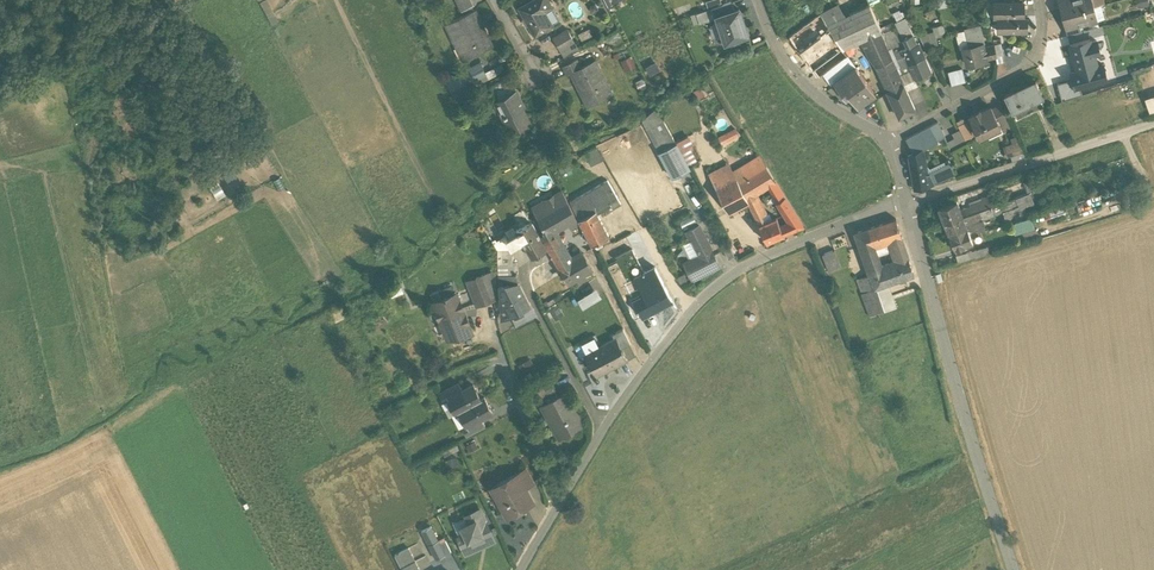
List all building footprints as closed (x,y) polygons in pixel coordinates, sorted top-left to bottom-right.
[(462,11),(475,4),(474,4),(472,0),(457,0),(462,11)] [(520,7),(536,35),(553,25),(543,8),(551,4),(549,0),(532,0),(520,7)] [(732,0),(711,7),(715,17),(718,16),(718,15),(735,9),(732,0)] [(1062,1),(1063,3),(1062,3),(1065,14),(1094,6),(1093,0),(1066,0),(1062,1)] [(278,19),(269,1),(263,4),(272,22),(278,19)] [(1023,2),(995,2),(995,17),(998,17),(998,16),(1023,16),(1023,2)] [(870,5),(849,14),(861,39),(869,35),(880,31),(881,30),(870,5)] [(835,6),(821,13),(789,36),(819,76),(824,73),(836,64),(847,55),(842,48),(853,43),(842,18),(835,6)] [(1094,6),(1065,14),(1068,25),(1069,25),(1069,27),(1080,24),(1098,19),(1094,6)] [(735,9),(718,15),(718,16),(726,40),(748,32),(739,8),(735,9)] [(476,9),(447,23),(464,60),(493,45),(476,9)] [(849,14),(842,18),(853,43),(861,39),(849,14)] [(1023,16),(998,16),(998,17),(998,31),(1027,31),(1026,16),(1023,16)] [(926,46),(938,42),(936,36),(947,33),(944,23),(933,27),(934,30),(923,34),(926,46)] [(1080,24),(1069,27),(1069,25),(1068,25),(1065,26),(1067,35),(1082,31),(1080,24)] [(979,25),(965,30),(967,37),(981,33),(979,25)] [(567,29),(554,37),(565,56),(579,49),(567,29)] [(892,59),(880,31),(869,35),(882,64),(892,59)] [(981,33),(967,37),(969,47),(964,48),(968,65),(986,60),(986,59),(984,47),(981,33)] [(869,35),(861,39),(869,56),(877,66),(882,64),(869,35)] [(912,35),(904,38),(908,47),(916,44),(912,35)] [(1100,52),(1097,40),(1091,42),(1091,39),(1070,45),(1077,71),(1071,73),(1073,79),(1075,88),(1080,87),(1107,79),(1103,64),(1098,66),(1095,54),(1100,52)] [(898,52),(895,53),(900,63),(907,60),(915,79),(932,72),(919,43),(908,47),(898,52)] [(994,45),(984,47),(986,59),(997,57),(994,45)] [(622,59),(627,70),(637,65),(632,54),(622,59)] [(847,55),(836,64),(844,75),(856,66),(847,55)] [(577,59),(563,66),(568,74),(571,73),(571,72),(581,67),(577,59)] [(882,64),(877,66),(888,91),(903,84),(892,59),(882,64)] [(481,60),(446,79),(452,91),(488,72),(481,60)] [(581,67),(571,72),(571,73),(587,105),(589,104),(586,100),(600,93),(602,98),(612,92),(596,60),(581,67)] [(907,60),(900,63),(901,67),(900,68),(903,73),(906,71),(910,81),(915,79),(907,60)] [(836,64),(824,73),(832,85),(835,82),(834,81),(844,75),(836,64)] [(844,75),(834,81),(835,82),(846,97),(850,94),(858,106),(875,93),(856,66),(844,75)] [(952,84),(966,81),(963,67),(949,71),(952,84)] [(508,76),(492,85),(499,98),(514,89),(508,76)] [(1073,79),(1057,84),(1062,101),(1082,95),(1080,87),(1075,88),(1073,79)] [(1035,81),(1015,91),(1014,90),(1004,95),(1010,107),(1014,105),(1029,98),(1031,102),(1032,102),(1044,96),(1044,95),(1043,95),(1040,89),(1041,89),(1040,88),(1036,80),(1035,80),(1035,81)] [(903,84),(888,91),(899,117),(915,110),(903,84)] [(499,98),(496,99),(504,114),(501,115),(510,132),(532,121),(524,106),(526,105),(524,101),(522,98),(520,99),(514,89),(499,98)] [(1153,110),(1153,95),(1146,98),(1150,111),(1153,110)] [(1029,98),(1014,105),(1020,117),(1035,109),(1032,102),(1031,102),(1029,98)] [(1011,126),(1001,105),(992,109),(1001,127),(1002,131),(1011,126)] [(676,142),(656,107),(642,120),(659,152),(677,142),(677,141),(676,142)] [(992,109),(991,107),(981,112),(980,109),(980,110),(979,108),(973,111),(974,113),(975,115),(970,118),(979,137),(1001,127),(992,109)] [(966,121),(958,125),(965,140),(973,136),(966,121)] [(938,122),(907,139),(914,154),(921,150),(921,151),(937,141),(936,140),(944,137),(938,122)] [(735,129),(719,137),(722,143),(738,134),(735,129)] [(684,145),(693,141),(691,134),(681,138),(684,145)] [(1010,137),(1012,142),(1004,144),(1007,156),(1023,152),(1018,135),(1010,137)] [(677,142),(659,152),(672,178),(690,168),(684,156),(677,142)] [(585,152),(591,165),(604,159),(598,146),(585,152)] [(914,154),(908,157),(914,190),(930,187),(930,186),(956,175),(952,166),(953,165),(952,164),(951,165),(951,163),(922,177),(922,171),(924,167),(921,151),(921,150),(914,154)] [(697,164),(691,152),(684,156),(690,167),(697,164)] [(760,156),(733,171),(736,177),(739,182),(766,166),(760,156)] [(729,162),(708,173),(716,188),(736,177),(733,171),(729,162)] [(739,182),(738,182),(746,198),(755,193),(769,185),(776,181),(766,166),(739,182)] [(736,177),(716,188),(729,213),(749,202),(746,198),(738,182),(739,182),(736,177)] [(1033,190),(1031,177),(1005,182),(1007,194),(1033,190)] [(210,186),(218,197),(226,192),(218,180),(210,186)] [(597,186),(570,202),(579,220),(596,211),(597,214),(611,205),(610,202),(618,198),(608,180),(597,186)] [(785,197),(776,181),(769,185),(778,202),(785,197)] [(563,191),(532,209),(547,235),(555,230),(576,218),(563,191)] [(982,217),(982,219),(1004,211),(1008,223),(1025,217),(1023,214),(1027,213),(1025,206),(1035,203),(1031,192),(998,203),(986,208),(979,211),(982,217)] [(765,214),(755,193),(746,198),(749,202),(760,224),(765,222),(762,216),(765,214)] [(995,194),(982,197),(986,208),(998,203),(995,194)] [(804,226),(785,197),(778,202),(789,222),(794,231),(804,226)] [(983,200),(971,204),(972,207),(960,211),(962,217),(969,214),(979,211),(986,208),(983,200)] [(957,201),(939,208),(945,223),(962,217),(960,211),(957,201)] [(596,211),(579,220),(593,246),(609,237),(597,214),(596,211)] [(979,211),(969,214),(971,221),(982,217),(979,211)] [(969,214),(962,217),(967,229),(986,229),(982,217),(971,221),(969,214)] [(765,222),(760,224),(767,242),(784,235),(780,225),(777,217),(765,222)] [(962,217),(945,223),(949,236),(967,229),(962,217)] [(896,220),(854,234),(860,251),(872,247),(873,250),(889,246),(902,241),(896,220)] [(531,222),(516,230),(518,233),(508,239),(512,247),(522,241),(532,258),(548,250),(531,222)] [(789,222),(780,225),(784,235),(794,231),(789,222)] [(699,226),(688,232),(694,244),(706,238),(699,226)] [(967,229),(949,236),(955,250),(964,247),(965,250),(968,248),(967,245),(973,243),(967,229)] [(569,256),(557,234),(549,238),(544,240),(560,267),(567,263),(565,258),(569,256)] [(507,236),(494,244),(497,248),(498,248),(498,257),(498,265),(513,264),(512,249),(512,247),(508,239),(507,236)] [(700,256),(685,263),(693,279),(719,266),(706,238),(694,244),(700,256)] [(638,241),(627,246),(630,254),(642,248),(638,241)] [(902,241),(889,246),(895,264),(883,268),(888,285),(899,281),(904,280),(913,276),(902,241)] [(729,259),(735,256),(730,246),(723,249),(729,259)] [(872,247),(860,251),(866,271),(878,267),(873,250),(872,247)] [(975,250),(977,257),(990,253),(989,247),(975,250)] [(642,248),(630,254),(633,260),(645,254),(642,248)] [(975,250),(957,256),(959,262),(977,257),(975,250)] [(835,251),(822,255),(829,272),(841,267),(835,251)] [(560,267),(560,268),(569,283),(592,269),(582,253),(567,263),(560,267)] [(513,264),(498,265),(499,286),(514,285),(514,276),(517,275),(517,272),(516,272),(516,264),(513,264)] [(647,290),(643,295),(633,300),(638,308),(636,309),(638,312),(639,311),(642,317),(672,301),(655,267),(640,275),(647,290)] [(878,267),(866,271),(868,276),(873,290),(876,289),(888,285),(883,268),(879,269),(878,267)] [(494,271),(476,278),(480,287),(471,291),(477,306),(496,299),(494,271)] [(873,290),(868,276),(856,280),(861,293),(870,317),(885,312),(880,301),(881,301),(876,290),(876,289),(873,290)] [(452,285),(438,291),(441,299),(455,294),(452,285)] [(514,285),(499,286),(500,308),(501,308),(505,306),(510,316),(529,306),(520,288),(516,289),(514,285)] [(888,286),(876,290),(881,301),(880,301),(885,312),(897,307),(888,286)] [(597,287),(579,298),(584,307),(603,296),(597,287)] [(441,299),(434,302),(449,339),(471,334),(456,294),(455,294),(441,299)] [(555,318),(562,315),(558,305),(551,308),(555,318)] [(623,329),(613,334),(615,339),(616,338),(621,349),(622,348),(631,344),(623,329)] [(615,339),(596,349),(597,351),(596,352),(596,353),(588,357),(598,375),(627,360),(622,350),(623,350),(622,348),(621,349),(616,338),(615,339)] [(523,373),(535,365),(530,358),(518,365),(523,373)] [(548,374),(533,382),(541,397),(556,389),(548,374)] [(459,383),(440,393),(444,401),(449,399),(449,398),(463,390),(459,383)] [(463,390),(449,398),(449,399),(457,413),(460,411),(467,425),(468,426),(482,418),(493,412),(485,397),(481,399),(474,384),(463,390)] [(566,393),(543,406),(560,438),(583,425),(566,393)] [(482,418),(468,426),(467,425),(462,427),(467,436),(485,426),(482,418)] [(526,469),(515,475),(523,488),(525,487),(534,482),(526,469)] [(515,475),(498,485),(506,499),(500,502),(508,516),(534,502),(525,487),(523,488),(515,475)] [(471,523),(464,526),(467,533),(459,537),(464,548),(492,536),(480,510),(467,516),(471,523)] [(446,555),(431,526),(422,531),(437,559),(446,555)] [(404,569),(421,569),(410,548),(396,555),(404,569)]
